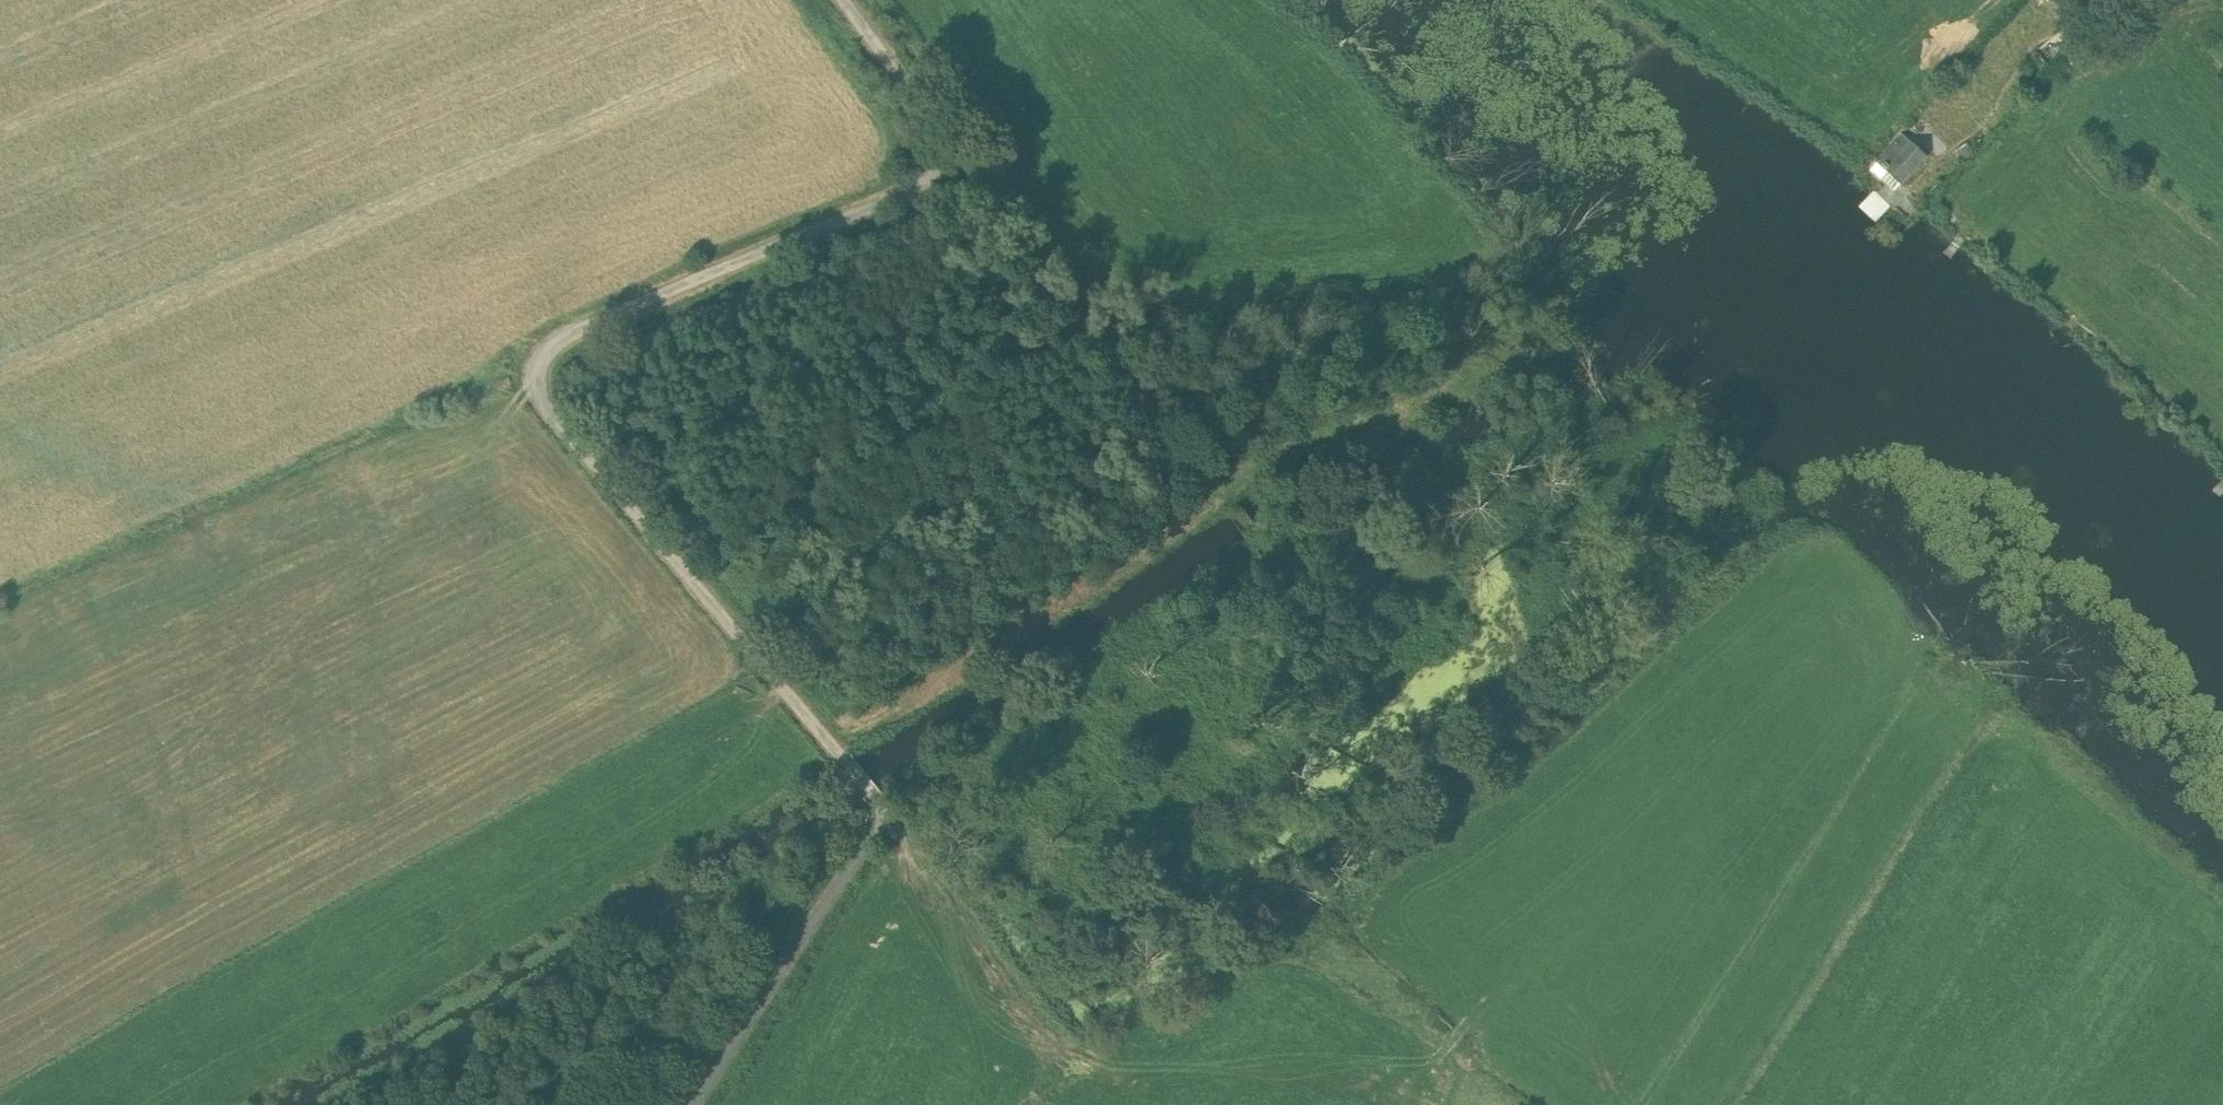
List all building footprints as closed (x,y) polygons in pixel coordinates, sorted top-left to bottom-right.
[(1926,154),(1902,132),(1877,162),(1900,183),(1926,154)]
